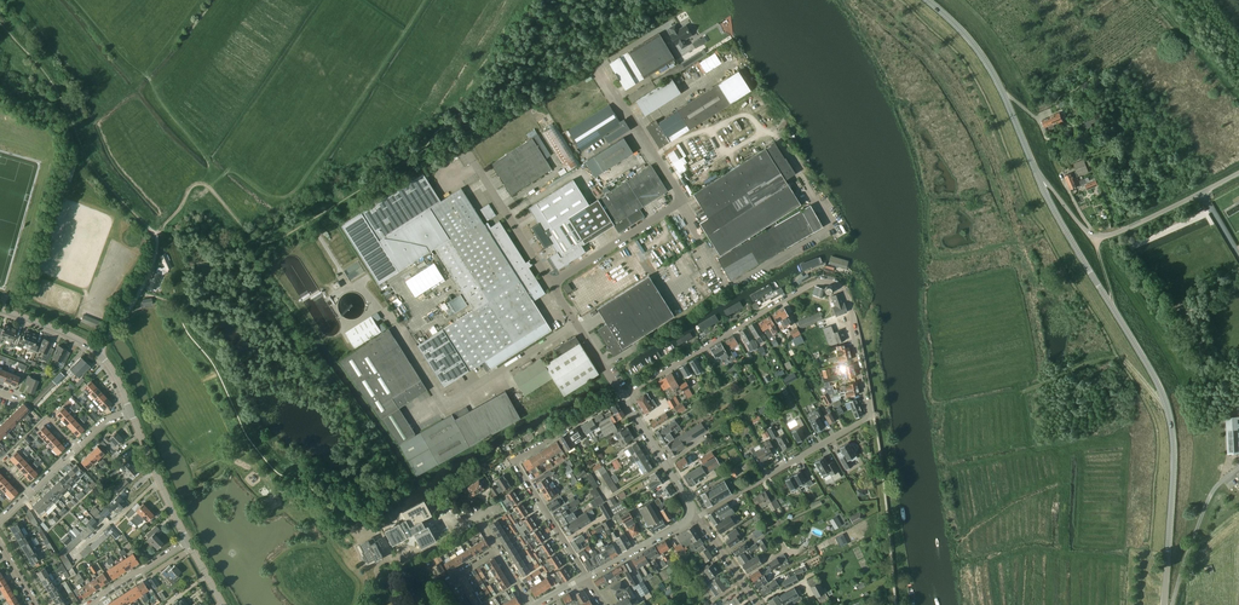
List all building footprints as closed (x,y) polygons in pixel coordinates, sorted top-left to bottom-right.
[(670,35),(676,44),(679,43),(682,48),(688,45),(685,39),(692,35),(686,25),(679,30),(675,24),(670,28),(673,33),(670,35)] [(636,83),(644,78),(675,59),(659,33),(609,63),(625,89),(636,83)] [(707,42),(704,37),(693,44),(696,48),(707,42)] [(679,65),(683,71),(707,55),(703,49),(679,65)] [(679,65),(653,82),(652,81),(628,96),(632,103),(656,87),(683,71),(679,65)] [(662,146),(731,103),(751,90),(738,70),(718,83),(677,109),(678,110),(658,123),(656,119),(651,123),(652,124),(649,126),(662,146)] [(672,78),(636,101),(645,115),(681,93),(672,78)] [(581,151),(622,125),(609,105),(568,131),(581,151)] [(1045,127),(1053,124),(1057,122),(1057,123),(1061,121),(1059,114),(1051,117),(1051,118),(1043,121),(1045,127)] [(1085,122),(1088,129),(1092,127),(1091,124),(1097,122),(1095,118),(1085,122)] [(543,133),(549,142),(567,171),(580,163),(555,125),(543,133)] [(552,169),(546,159),(551,155),(538,133),(531,137),(532,138),(491,164),(511,195),(552,169)] [(624,137),(594,156),(590,159),(593,164),(597,161),(604,171),(633,152),(624,137)] [(775,142),(693,194),(708,217),(700,223),(707,235),(720,255),(764,227),(766,230),(718,258),(730,280),(823,227),(810,205),(777,224),(775,220),(801,204),(788,184),(788,183),(786,180),(796,173),(786,157),(785,158),(775,142)] [(671,165),(686,156),(679,143),(663,152),(671,165)] [(1089,173),(1084,160),(1073,164),(1078,177),(1089,173)] [(652,165),(627,181),(643,207),(668,191),(652,165)] [(1078,178),(1076,172),(1065,176),(1068,182),(1073,180),(1074,183),(1083,180),(1083,179),(1081,177),(1078,178)] [(444,387),(482,363),(487,371),(490,369),(552,330),(533,301),(546,293),(500,221),(491,227),(488,222),(485,224),(462,188),(441,201),(423,173),(362,213),(342,226),(379,284),(399,271),(435,248),(474,310),(418,346),(444,387)] [(1073,180),(1068,182),(1071,189),(1081,185),(1090,181),(1088,177),(1083,179),(1083,180),(1074,183),(1073,180)] [(590,204),(589,205),(573,179),(549,195),(529,208),(538,223),(532,227),(545,247),(552,243),(547,236),(551,234),(549,231),(557,226),(565,220),(568,218),(590,205),(590,204)] [(1096,180),(1085,185),(1088,190),(1099,185),(1096,180)] [(639,209),(643,207),(627,181),(598,199),(614,225),(619,232),(644,216),(639,209)] [(614,225),(598,199),(590,204),(590,205),(568,218),(585,244),(614,225)] [(573,250),(569,252),(574,259),(585,251),(582,246),(585,244),(568,218),(565,220),(557,226),(573,250)] [(558,253),(551,257),(559,268),(574,259),(569,252),(573,250),(557,226),(549,231),(551,234),(547,236),(552,243),(558,253)] [(627,245),(632,253),(658,236),(653,229),(627,245)] [(158,267),(156,271),(162,274),(167,272),(168,271),(167,269),(171,268),(172,267),(169,261),(170,260),(167,254),(166,255),(165,253),(160,256),(165,266),(162,268),(159,267),(158,267)] [(849,261),(829,256),(827,263),(847,268),(849,261)] [(819,258),(800,265),(802,272),(821,265),(819,258)] [(414,297),(445,280),(435,263),(405,280),(414,297)] [(156,271),(154,270),(147,285),(148,285),(153,287),(155,281),(158,283),(162,274),(156,271)] [(797,281),(799,284),(810,278),(808,274),(806,275),(797,280),(797,281)] [(607,349),(610,350),(614,356),(626,348),(625,347),(674,316),(648,276),(597,308),(607,323),(597,329),(607,345),(607,349)] [(341,287),(338,281),(332,285),(335,290),(341,287)] [(567,293),(572,290),(568,283),(563,286),(567,293)] [(770,284),(750,295),(754,302),(774,291),(770,284)] [(825,289),(825,290),(825,291),(825,292),(826,293),(827,294),(828,294),(830,294),(831,294),(832,293),(833,292),(833,291),(833,289),(833,288),(832,287),(831,286),(830,285),(829,285),(827,286),(826,286),(825,287),(825,289)] [(814,290),(813,294),(822,297),(824,289),(815,286),(814,290)] [(835,306),(844,303),(841,293),(831,296),(835,306)] [(447,302),(455,313),(467,305),(460,294),(447,302)] [(740,302),(721,312),(725,319),(744,308),(740,302)] [(844,303),(835,306),(833,307),(836,316),(847,312),(844,303)] [(791,324),(786,316),(788,315),(783,308),(778,311),(787,327),(791,324)] [(787,327),(778,311),(772,314),(777,322),(779,325),(778,325),(781,330),(787,327)] [(797,322),(801,329),(823,319),(819,312),(797,322)] [(84,315),(81,322),(97,328),(100,321),(84,315)] [(771,315),(764,319),(774,336),(777,333),(776,331),(778,330),(774,324),(775,323),(771,315)] [(355,348),(381,332),(371,316),(345,333),(355,348)] [(715,319),(698,328),(701,332),(717,323),(715,319)] [(764,319),(758,323),(763,330),(764,329),(769,338),(774,336),(764,319)] [(760,343),(766,339),(763,334),(762,333),(756,323),(749,327),(755,337),(756,337),(760,343)] [(6,340),(11,327),(5,325),(3,329),(2,333),(0,333),(0,342),(1,343),(2,339),(6,340)] [(831,325),(823,328),(829,346),(838,343),(834,333),(831,325)] [(11,327),(6,340),(9,341),(7,346),(14,348),(17,340),(14,339),(16,334),(17,330),(11,327)] [(790,331),(793,338),(801,334),(797,327),(793,329),(790,331)] [(746,328),(739,332),(745,343),(746,343),(748,342),(753,350),(755,349),(756,350),(758,349),(758,348),(756,344),(746,328)] [(415,435),(415,434),(416,434),(399,408),(427,390),(388,329),(339,361),(374,409),(382,420),(381,420),(399,444),(417,476),(438,464),(520,418),(505,391),(469,412),(467,407),(421,432),(415,435)] [(846,340),(842,330),(834,333),(838,343),(846,340)] [(23,345),(27,346),(32,334),(26,331),(24,336),(22,340),(18,338),(16,346),(22,348),(23,345)] [(692,332),(675,341),(678,346),(695,337),(692,332)] [(32,334),(27,346),(30,347),(29,351),(35,353),(38,345),(35,344),(38,336),(32,334)] [(724,340),(730,348),(730,349),(739,344),(733,335),(724,340)] [(804,341),(801,335),(792,339),(795,346),(804,341)] [(564,395),(599,373),(575,336),(555,349),(559,355),(545,365),(564,395)] [(38,350),(44,353),(41,359),(47,362),(54,348),(51,347),(53,343),(44,339),(38,350)] [(721,343),(711,349),(716,358),(720,355),(723,360),(728,356),(727,354),(721,343)] [(830,355),(829,355),(830,358),(850,353),(849,347),(845,348),(844,344),(836,346),(837,350),(836,350),(837,353),(830,355)] [(67,359),(64,358),(67,350),(58,346),(53,358),(58,360),(56,365),(63,368),(67,359)] [(551,359),(558,355),(554,350),(548,354),(551,359)] [(728,353),(727,354),(732,361),(736,359),(731,351),(728,353)] [(839,361),(843,360),(843,361),(852,359),(850,353),(830,358),(829,358),(830,362),(838,360),(839,361)] [(74,373),(86,362),(81,357),(70,369),(74,373)] [(696,373),(703,369),(697,358),(689,362),(696,373)] [(525,395),(553,378),(541,359),(513,377),(525,395)] [(91,366),(86,362),(74,373),(79,378),(91,366)] [(685,377),(691,373),(686,364),(680,368),(685,377)] [(837,371),(834,372),(834,375),(854,370),(853,364),(846,366),(845,364),(840,365),(841,367),(840,367),(841,370),(837,371)] [(776,377),(784,374),(783,369),(774,372),(776,377)] [(824,377),(831,376),(829,369),(822,370),(824,377)] [(854,370),(834,375),(831,376),(824,377),(822,378),(823,382),(839,378),(839,377),(846,376),(847,378),(855,376),(854,370)] [(4,381),(10,383),(14,374),(8,372),(4,381)] [(65,376),(60,372),(52,380),(57,384),(65,376)] [(679,387),(676,381),(671,373),(665,376),(674,391),(674,392),(677,391),(676,388),(679,387)] [(794,373),(790,376),(783,379),(786,384),(792,380),(797,378),(794,373)] [(20,377),(14,374),(10,383),(16,386),(20,377)] [(34,393),(39,380),(32,378),(32,377),(28,375),(25,383),(29,384),(26,390),(34,393)] [(660,379),(660,380),(659,381),(663,389),(666,387),(670,393),(674,391),(665,376),(665,377),(662,379),(661,378),(660,379)] [(34,405),(55,384),(52,381),(31,402),(34,405)] [(84,388),(89,393),(96,386),(91,381),(84,388)] [(689,387),(686,381),(680,385),(683,391),(689,387)] [(839,392),(858,388),(856,382),(848,384),(842,386),(843,391),(839,392)] [(832,385),(825,386),(828,393),(829,393),(829,394),(832,394),(835,393),(834,390),(833,390),(832,385)] [(101,392),(96,386),(89,393),(94,399),(101,392)] [(859,394),(858,388),(839,392),(840,396),(845,394),(846,397),(851,396),(859,394)] [(786,389),(782,391),(788,403),(793,401),(786,389)] [(107,397),(101,392),(94,399),(99,404),(107,397)] [(645,414),(654,408),(657,406),(653,399),(651,400),(647,393),(636,400),(645,414)] [(827,393),(822,396),(827,404),(832,402),(827,393)] [(112,403),(107,397),(99,404),(105,410),(112,403)] [(672,398),(667,401),(671,408),(677,405),(672,398)] [(856,418),(863,415),(856,399),(849,402),(856,418)] [(686,409),(682,402),(675,407),(679,413),(686,409)] [(19,408),(26,416),(28,414),(27,413),(30,410),(24,403),(19,408)] [(610,411),(605,414),(607,418),(610,416),(622,409),(618,403),(609,408),(610,411)] [(835,407),(839,414),(844,412),(840,404),(835,407)] [(758,410),(760,414),(769,409),(766,405),(758,410)] [(56,414),(62,419),(69,412),(64,407),(56,414)] [(829,424),(836,420),(829,407),(826,409),(829,413),(824,415),(829,424)] [(24,416),(25,417),(26,416),(19,408),(14,412),(21,419),(24,416)] [(661,408),(658,410),(651,414),(653,417),(663,411),(661,408)] [(822,428),(824,427),(820,418),(823,416),(818,408),(814,410),(817,414),(809,418),(812,424),(811,425),(814,429),(815,428),(817,431),(819,430),(820,430),(822,429),(822,428)] [(610,416),(613,422),(625,415),(622,409),(610,416)] [(17,423),(21,419),(14,412),(9,417),(17,425),(18,423),(17,423)] [(74,418),(69,412),(62,419),(67,425),(74,418)] [(669,419),(667,415),(665,413),(650,422),(653,428),(669,419)] [(597,432),(601,429),(599,426),(597,424),(602,421),(598,416),(593,419),(592,419),(587,422),(596,436),(598,435),(597,432)] [(610,416),(607,418),(606,419),(602,421),(597,424),(599,426),(605,436),(617,429),(613,422),(610,416)] [(14,425),(15,426),(17,425),(9,417),(4,421),(11,428),(14,425)] [(1227,418),(1229,454),(1238,454),(1238,417),(1227,418)] [(79,423),(74,418),(67,425),(72,430),(79,423)] [(660,438),(665,435),(670,432),(679,425),(675,419),(656,432),(660,438)] [(795,419),(787,423),(794,435),(792,435),(795,440),(796,439),(798,442),(801,440),(802,441),(804,439),(805,438),(806,438),(801,429),(805,427),(800,419),(796,421),(795,419)] [(11,428),(4,421),(0,426),(7,434),(9,432),(8,432),(11,428)] [(586,434),(589,432),(595,443),(598,441),(595,437),(596,436),(587,422),(581,426),(586,434)] [(695,426),(701,434),(706,430),(701,422),(695,426)] [(85,429),(79,423),(72,430),(77,436),(85,429)] [(785,434),(782,428),(777,431),(773,424),(766,428),(772,439),(776,437),(777,438),(783,450),(791,446),(785,434)] [(37,432),(42,438),(50,431),(44,425),(37,432)] [(670,432),(665,435),(660,438),(664,445),(669,442),(674,438),(672,435),(681,429),(679,425),(670,432)] [(613,431),(618,439),(631,432),(628,426),(622,429),(621,427),(613,431)] [(576,427),(568,433),(571,438),(574,443),(583,438),(580,432),(576,427)] [(679,436),(665,446),(672,456),(678,452),(676,450),(685,445),(694,439),(690,432),(693,430),(692,428),(688,430),(679,436)] [(55,436),(50,431),(42,438),(47,443),(55,436)] [(116,445),(118,447),(120,447),(121,445),(121,444),(119,442),(123,438),(117,431),(110,438),(111,439),(116,445)] [(635,438),(631,432),(618,439),(623,448),(630,443),(629,441),(635,438)] [(566,451),(572,447),(575,445),(572,441),(567,433),(559,438),(566,451)] [(60,442),(55,436),(47,443),(53,449),(60,442)] [(765,446),(762,448),(768,459),(772,457),(771,456),(773,455),(771,451),(774,449),(769,439),(763,443),(765,446)] [(557,441),(551,445),(556,453),(559,452),(560,454),(563,452),(562,450),(557,441)] [(65,447),(60,442),(53,449),(58,454),(65,447)] [(628,448),(632,454),(641,448),(637,442),(628,448)] [(844,456),(840,458),(847,470),(854,465),(851,461),(858,457),(856,455),(857,455),(854,451),(855,450),(855,449),(853,446),(852,445),(851,446),(849,442),(840,448),(844,456)] [(551,445),(545,448),(551,457),(556,453),(551,445)] [(99,458),(105,453),(98,446),(92,451),(99,458)] [(545,448),(540,451),(545,460),(548,458),(549,460),(552,459),(545,448)] [(632,454),(636,460),(645,455),(641,448),(632,454)] [(754,448),(750,450),(754,456),(758,454),(761,461),(763,460),(764,461),(768,459),(762,448),(756,451),(754,448)] [(120,454),(117,450),(111,456),(114,459),(120,454)] [(10,458),(15,464),(22,457),(17,451),(10,458)] [(94,463),(99,458),(92,451),(87,456),(94,463)] [(540,451),(535,455),(540,463),(540,464),(541,466),(541,465),(544,464),(543,462),(545,460),(540,451)] [(708,462),(715,457),(712,451),(700,459),(703,464),(708,462)] [(535,455),(529,458),(537,471),(539,470),(536,466),(540,464),(540,463),(535,455)] [(636,460),(640,467),(649,461),(645,455),(636,460)] [(691,455),(688,457),(687,455),(676,462),(681,469),(689,464),(689,465),(693,462),(691,458),(692,457),(691,455)] [(88,469),(94,463),(87,456),(81,461),(88,469)] [(27,462),(22,457),(15,464),(20,469),(27,462)] [(689,484),(691,483),(693,486),(700,481),(698,479),(706,473),(721,465),(715,457),(708,462),(703,464),(701,466),(684,476),(689,484)] [(815,462),(817,467),(816,468),(818,471),(819,471),(820,471),(824,478),(831,474),(835,480),(842,476),(833,461),(829,464),(824,457),(815,462)] [(537,471),(529,458),(523,462),(529,470),(530,469),(531,469),(534,474),(537,471)] [(120,467),(125,472),(133,465),(131,463),(131,462),(131,461),(129,459),(128,459),(127,460),(120,467)] [(653,467),(649,461),(640,467),(644,473),(653,467)] [(33,468),(27,462),(20,469),(25,475),(33,468)] [(594,472),(598,469),(602,466),(600,462),(591,468),(594,472)] [(77,464),(72,468),(79,476),(81,477),(86,472),(85,471),(84,471),(77,464)] [(138,471),(133,465),(125,472),(131,477),(138,471)] [(109,478),(119,468),(116,466),(106,475),(109,478)] [(38,473),(33,468),(25,475),(31,480),(38,473)] [(75,480),(79,476),(72,468),(68,472),(77,482),(75,480)] [(654,481),(662,475),(658,469),(649,475),(652,479),(651,480),(652,482),(654,481)] [(576,476),(578,479),(586,473),(584,470),(576,476)] [(545,473),(535,480),(537,483),(540,488),(551,481),(549,478),(553,476),(549,471),(545,473)] [(796,474),(793,475),(801,488),(808,484),(810,486),(814,484),(808,475),(805,477),(801,471),(800,472),(799,471),(797,473),(796,474)] [(68,472),(63,477),(73,486),(77,482),(68,472)] [(500,486),(496,488),(499,492),(510,485),(503,474),(496,480),(500,486)] [(1,488),(8,481),(3,475),(0,478),(0,487),(1,488)] [(652,482),(649,484),(652,490),(666,481),(662,475),(654,481),(652,482)] [(794,493),(801,488),(793,475),(790,477),(789,477),(787,478),(787,479),(786,480),(788,483),(787,484),(789,488),(790,487),(794,493)] [(63,477),(59,481),(66,488),(68,491),(73,486),(63,477)] [(479,479),(468,486),(473,494),(484,487),(484,488),(488,485),(488,484),(489,483),(486,478),(484,479),(483,477),(479,479)] [(594,489),(596,488),(599,486),(594,478),(589,481),(594,489)] [(115,490),(119,494),(129,484),(126,480),(115,490)] [(700,494),(708,507),(732,493),(724,480),(700,494)] [(1,488),(6,493),(13,486),(8,481),(1,488)] [(66,488),(59,481),(54,485),(64,495),(68,491),(66,488)] [(551,482),(551,481),(540,488),(543,494),(552,488),(555,486),(552,481),(551,482)] [(669,484),(657,492),(658,495),(661,493),(664,497),(667,495),(668,496),(674,493),(669,484)] [(59,499),(64,495),(54,485),(50,489),(59,499)] [(490,488),(495,496),(499,494),(494,485),(490,488)] [(19,492),(13,486),(6,493),(11,499),(19,492)] [(548,502),(559,495),(557,492),(556,493),(552,488),(543,494),(548,502)] [(50,489),(46,493),(55,503),(59,499),(50,489)] [(506,495),(509,500),(517,495),(513,490),(506,495)] [(124,491),(119,495),(109,504),(114,510),(118,506),(121,509),(127,504),(123,501),(124,500),(123,499),(127,494),(124,491)] [(759,501),(762,506),(768,502),(772,510),(779,506),(774,497),(770,500),(765,492),(753,499),(756,503),(759,501)] [(51,507),(55,503),(46,493),(41,497),(51,507)] [(266,500),(270,507),(281,500),(276,493),(266,500)] [(520,501),(517,495),(509,500),(513,506),(520,501)] [(595,499),(594,499),(598,506),(598,505),(604,502),(600,495),(595,499)] [(557,498),(548,504),(553,511),(561,505),(565,503),(561,496),(557,499),(557,498)] [(613,496),(606,501),(610,507),(617,503),(613,496)] [(41,497),(37,502),(46,511),(51,507),(41,497)] [(572,508),(581,502),(578,498),(570,503),(572,508)] [(822,504),(820,499),(810,504),(813,509),(822,504)] [(432,514),(424,500),(404,510),(407,517),(386,529),(392,540),(394,543),(414,533),(421,547),(436,539),(428,524),(426,526),(422,519),(432,514)] [(509,509),(507,506),(511,503),(509,500),(502,505),(506,512),(509,509)] [(610,507),(615,515),(628,508),(623,500),(610,507)] [(666,526),(662,519),(663,518),(653,500),(639,508),(646,522),(645,523),(644,524),(646,527),(647,527),(649,526),(648,526),(650,525),(654,533),(666,526)] [(606,501),(599,505),(607,519),(614,515),(606,501)] [(42,516),(46,511),(37,502),(32,506),(42,516)] [(662,503),(658,506),(660,511),(661,510),(667,521),(672,517),(666,507),(665,508),(663,505),(665,504),(664,502),(662,503)] [(715,525),(730,516),(735,513),(732,508),(731,509),(727,502),(708,514),(715,525)] [(131,520),(134,523),(149,509),(143,503),(136,510),(138,513),(131,520)] [(508,515),(510,518),(525,508),(522,503),(514,508),(516,510),(508,515)] [(95,518),(99,523),(111,512),(106,507),(95,518)] [(571,509),(569,510),(568,507),(557,513),(560,519),(573,511),(571,509)] [(95,517),(100,511),(97,508),(91,514),(95,517)] [(525,508),(510,518),(514,524),(517,522),(516,519),(520,516),(521,518),(529,513),(525,508)] [(128,518),(135,512),(132,509),(126,515),(128,518)] [(154,514),(149,509),(134,523),(136,526),(144,519),(147,521),(154,514)] [(30,521),(31,520),(34,518),(30,510),(25,513),(30,521)] [(573,511),(560,519),(563,524),(576,517),(573,511),(573,512),(573,511)] [(586,512),(564,526),(569,535),(592,521),(586,512)] [(629,512),(621,517),(624,523),(630,519),(632,518),(633,518),(629,512)] [(624,523),(621,517),(618,514),(614,516),(620,525),(624,523)] [(514,525),(518,531),(534,520),(530,515),(523,520),(525,523),(520,526),(518,523),(514,525)] [(859,521),(856,515),(850,518),(853,524),(859,521)] [(730,516),(715,525),(721,533),(736,524),(730,516)] [(86,517),(81,522),(85,526),(86,525),(89,523),(94,518),(93,517),(89,520),(86,517)] [(836,517),(830,520),(835,529),(841,525),(836,517)] [(99,523),(94,519),(94,518),(89,523),(94,528),(99,523)] [(640,532),(632,518),(630,519),(631,521),(626,524),(633,536),(640,532)] [(613,526),(609,519),(602,523),(606,530),(613,526)] [(491,524),(495,530),(501,526),(497,520),(491,524)] [(518,531),(521,535),(523,537),(526,535),(523,531),(528,528),(530,531),(537,526),(534,520),(518,531)] [(10,527),(14,533),(22,529),(21,528),(24,527),(22,524),(20,525),(18,522),(10,527)] [(48,529),(43,522),(40,524),(46,531),(48,529)] [(95,529),(94,528),(89,523),(86,525),(92,531),(95,529)] [(108,536),(110,535),(108,532),(113,527),(110,524),(103,531),(104,532),(108,536)] [(86,525),(85,526),(84,528),(89,534),(90,534),(92,531),(86,525)] [(163,542),(156,535),(161,530),(156,525),(146,535),(149,538),(148,539),(157,549),(163,542)] [(495,530),(499,537),(505,533),(501,526),(495,530)] [(677,536),(681,543),(676,545),(673,541),(671,542),(681,558),(687,554),(685,550),(688,549),(686,546),(692,543),(690,539),(691,538),(693,542),(700,538),(693,526),(686,530),(677,536)] [(77,535),(79,533),(80,532),(75,527),(72,530),(77,535)] [(752,532),(756,538),(763,534),(759,527),(752,532)] [(523,537),(524,539),(527,543),(542,533),(539,528),(531,533),(533,536),(529,539),(526,535),(523,537)] [(14,533),(18,539),(25,535),(22,529),(14,533)] [(730,547),(740,541),(737,536),(739,534),(736,529),(728,534),(730,538),(726,541),(730,547)] [(75,537),(77,535),(71,530),(67,534),(72,540),(75,537)] [(583,534),(585,539),(587,542),(591,540),(589,537),(591,536),(588,531),(583,534)] [(612,534),(615,539),(622,551),(632,546),(625,533),(619,536),(616,531),(612,534)] [(499,537),(503,543),(510,539),(505,533),(499,537)] [(527,543),(531,550),(534,548),(532,544),(536,541),(538,544),(546,539),(542,533),(527,543)] [(580,542),(585,539),(583,534),(571,541),(577,550),(583,546),(580,542)] [(18,539),(22,546),(32,539),(29,541),(25,535),(18,539)] [(381,553),(384,552),(383,550),(383,549),(381,546),(378,540),(375,541),(373,537),(361,544),(364,551),(363,551),(365,554),(363,555),(365,559),(367,558),(368,561),(375,557),(376,560),(378,560),(381,559),(381,557),(381,555),(382,555),(381,553)] [(484,538),(478,543),(482,550),(489,546),(484,538)] [(692,551),(704,543),(701,538),(693,543),(694,544),(690,547),(692,551)] [(22,546),(25,552),(33,547),(36,545),(32,539),(22,546)] [(503,543),(507,550),(514,546),(510,539),(503,543)] [(663,552),(670,548),(665,540),(657,545),(663,556),(665,555),(663,552)] [(540,546),(542,549),(539,552),(540,553),(551,546),(547,541),(540,546)] [(816,545),(818,549),(828,544),(826,541),(816,545)] [(733,551),(737,556),(743,552),(745,555),(748,553),(750,554),(752,552),(751,551),(755,549),(759,547),(756,543),(753,545),(749,547),(745,542),(733,551)] [(478,543),(471,547),(475,554),(482,550),(478,543)] [(606,561),(612,558),(606,547),(605,547),(604,544),(598,547),(600,552),(601,553),(606,561)] [(606,547),(612,558),(618,554),(613,545),(610,547),(609,545),(606,547)] [(654,558),(660,555),(654,545),(648,549),(654,558)] [(706,549),(704,545),(694,551),(697,555),(699,554),(702,558),(703,557),(706,561),(713,557),(707,548),(706,549)] [(507,550),(511,556),(518,552),(514,546),(507,550)] [(551,546),(540,553),(539,554),(535,556),(540,563),(542,562),(540,558),(541,557),(540,557),(545,554),(547,557),(554,552),(551,546)] [(25,552),(29,558),(37,553),(33,547),(25,552)] [(471,547),(464,551),(469,558),(475,554),(471,547)] [(654,558),(648,549),(643,552),(649,561),(654,558)] [(601,553),(598,554),(595,550),(592,551),(593,551),(600,565),(606,561),(601,553)] [(58,554),(62,561),(67,558),(66,555),(66,554),(63,556),(60,551),(58,554)] [(464,551),(458,555),(462,562),(469,558),(464,551)] [(589,559),(595,568),(600,565),(593,551),(590,553),(592,557),(589,559)] [(434,553),(434,554),(431,555),(437,563),(433,566),(435,570),(433,571),(437,576),(438,575),(439,576),(446,571),(440,563),(443,561),(437,552),(434,553)] [(511,556),(515,563),(522,559),(518,552),(511,556)] [(643,552),(637,555),(643,565),(649,561),(643,552)] [(742,564),(749,559),(752,557),(750,554),(748,553),(745,555),(743,552),(737,556),(742,564)] [(40,560),(37,553),(29,558),(33,564),(40,560)] [(132,566),(138,562),(133,553),(126,558),(132,566)] [(541,566),(543,569),(559,559),(556,554),(548,559),(550,562),(545,565),(545,564),(541,566)] [(595,568),(587,554),(584,556),(586,560),(584,562),(589,571),(595,568)] [(784,554),(769,563),(773,569),(787,561),(784,554)] [(458,555),(451,559),(455,567),(462,562),(458,555)] [(643,565),(637,555),(632,559),(637,568),(643,565)] [(746,563),(742,565),(747,572),(751,571),(762,564),(757,556),(746,563)] [(126,558),(120,562),(125,570),(132,566),(126,558)] [(486,562),(491,569),(498,565),(494,558),(486,562)] [(455,567),(451,559),(444,564),(448,571),(455,567)] [(515,563),(519,569),(526,565),(522,559),(515,563)] [(559,559),(543,569),(545,572),(553,567),(555,569),(563,564),(559,559)] [(641,597),(649,592),(642,580),(639,582),(628,561),(621,565),(635,589),(636,589),(641,597)] [(787,561),(780,565),(782,569),(789,564),(787,561)] [(120,562),(114,566),(119,574),(125,570),(120,562)] [(711,578),(719,572),(713,563),(704,569),(711,578)] [(93,574),(97,571),(92,564),(89,566),(93,574)] [(162,573),(165,576),(167,578),(170,574),(174,578),(176,580),(180,577),(177,574),(180,572),(175,565),(172,568),(170,565),(162,573)] [(502,571),(498,565),(491,569),(495,576),(502,571)] [(530,572),(526,565),(519,569),(523,576),(530,572)] [(621,578),(618,574),(624,571),(621,565),(612,570),(618,580),(621,578)] [(119,574),(114,566),(107,570),(113,578),(119,574)] [(550,579),(552,582),(567,572),(564,566),(556,572),(558,574),(550,579)] [(1210,566),(1204,569),(1207,576),(1214,573),(1211,566),(1210,566)] [(37,572),(41,578),(49,574),(45,568),(37,572)] [(754,580),(759,577),(759,578),(764,575),(771,571),(769,568),(766,570),(767,571),(761,574),(759,570),(750,575),(754,580)] [(795,574),(796,576),(804,572),(802,568),(794,572),(795,574)] [(612,570),(604,575),(607,580),(610,578),(613,582),(613,583),(618,580),(612,570)] [(506,578),(502,571),(495,576),(499,582),(506,578)] [(567,572),(552,582),(554,585),(562,580),(563,582),(571,577),(567,572)] [(103,573),(97,577),(102,585),(109,581),(103,573)] [(41,578),(45,585),(52,580),(49,574),(41,578)] [(768,582),(766,578),(769,577),(767,574),(764,576),(764,575),(754,581),(759,588),(768,582)] [(796,576),(795,574),(782,581),(786,588),(799,581),(796,576)] [(597,586),(607,580),(604,575),(594,581),(597,586)] [(458,580),(462,587),(469,583),(465,576),(458,580)] [(815,576),(807,581),(816,597),(825,593),(815,576)] [(96,590),(102,585),(97,577),(90,581),(96,590)] [(154,588),(158,585),(153,577),(149,580),(154,588)] [(547,577),(541,581),(546,589),(552,585),(547,577)] [(708,584),(712,591),(716,596),(727,588),(719,577),(711,583),(711,582),(708,584)] [(510,585),(506,578),(499,582),(503,589),(510,585)] [(706,578),(699,583),(702,587),(709,581),(706,578)] [(775,588),(779,585),(778,584),(780,582),(777,578),(775,579),(769,583),(770,583),(760,589),(764,595),(775,588)] [(45,585),(48,591),(56,587),(52,580),(45,585)] [(90,581),(84,585),(89,594),(96,590),(90,581)] [(142,594),(149,589),(143,581),(137,586),(142,594)] [(541,581),(536,584),(541,592),(546,589),(541,581)] [(626,588),(621,581),(611,588),(619,601),(613,604),(635,604),(639,603),(629,586),(626,588)] [(3,593),(11,589),(7,582),(0,587),(3,593)] [(462,587),(466,594),(474,589),(469,583),(462,587)] [(541,592),(536,584),(530,588),(535,596),(541,592)] [(84,585),(78,590),(76,588),(73,590),(77,597),(81,594),(83,598),(89,594),(84,585)] [(136,598),(142,594),(137,586),(130,590),(136,598)] [(48,591),(52,597),(60,593),(56,587),(48,591)] [(799,596),(794,588),(779,595),(778,594),(768,601),(771,604),(782,604),(784,604),(799,596)] [(3,593),(7,599),(14,595),(11,589),(3,593)] [(466,594),(470,600),(478,596),(474,589),(466,594)] [(129,602),(136,598),(130,590),(124,594),(129,602)] [(576,604),(580,604),(589,600),(583,590),(576,594),(579,600),(576,602),(577,604),(576,604)] [(509,595),(512,599),(510,600),(513,604),(521,604),(516,596),(513,592),(509,595)] [(52,597),(56,604),(63,599),(60,593),(52,597)] [(577,604),(576,602),(574,598),(572,599),(570,593),(562,597),(566,603),(570,601),(572,604),(576,604),(577,604)] [(129,602),(124,594),(118,598),(122,604),(125,604),(129,602)] [(724,604),(725,604),(727,604),(729,603),(732,601),(734,604),(736,604),(743,600),(740,594),(739,594),(731,599),(731,600),(724,604)] [(10,604),(11,604),(18,601),(14,595),(7,599),(10,604)] [(478,596),(470,600),(473,604),(478,604),(482,603),(478,596)]
